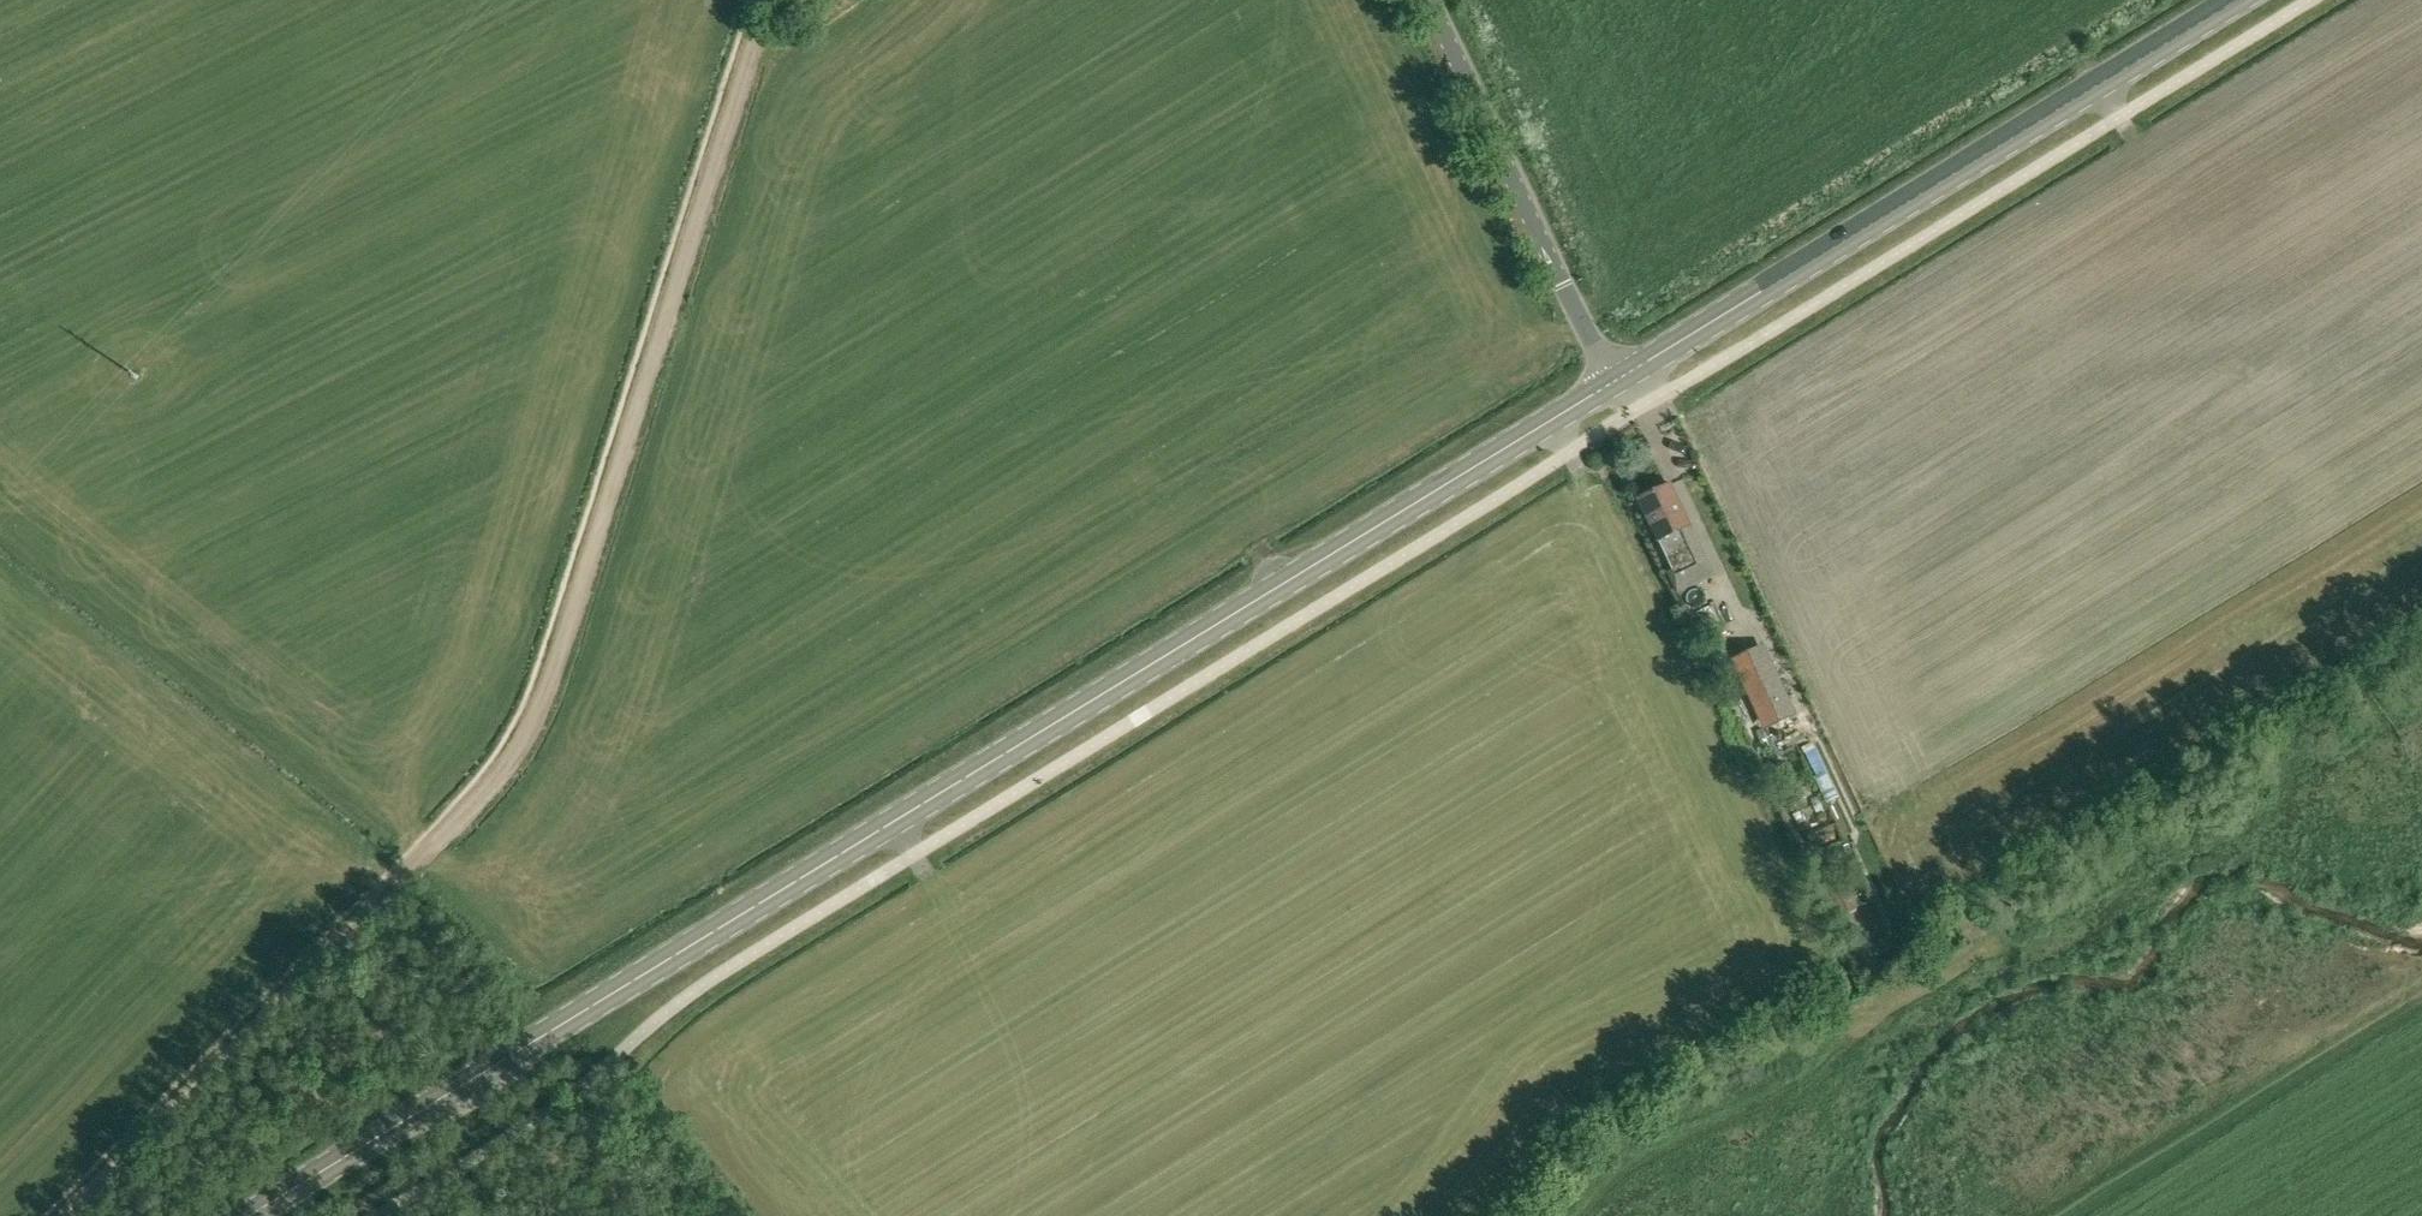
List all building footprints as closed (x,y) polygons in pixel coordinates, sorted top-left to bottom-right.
[(1658,540),(1673,572),(1669,574),(1677,591),(1714,574),(1690,525),(1689,526),(1670,485),(1639,499),(1659,539),(1658,540)] [(1792,711),(1770,664),(1757,670),(1755,665),(1741,671),(1766,724),(1792,711)]
